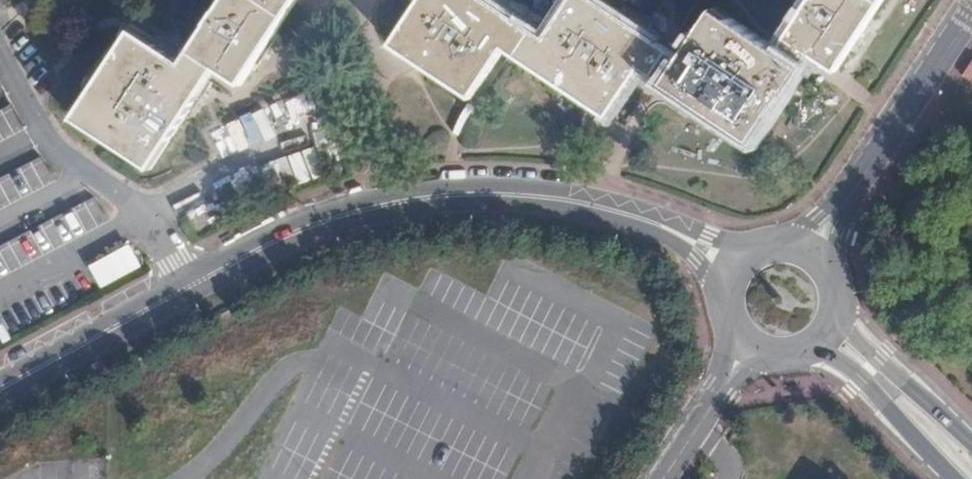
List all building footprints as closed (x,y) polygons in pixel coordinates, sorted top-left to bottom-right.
[(209,22),(209,26),(184,62),(181,61),(134,30),(75,118),(151,168),(217,69),(242,84),(298,0),(224,0),(209,22)] [(781,49),(779,50),(716,8),(683,58),(635,26),(597,0),(572,0),(547,37),(491,0),(423,0),(394,44),(473,96),(506,48),(610,117),(642,67),(754,142),(813,56),(837,71),(884,0),(812,0),(781,49)] [(38,158),(19,170),(29,187),(49,174),(38,158)] [(90,264),(103,287),(141,267),(129,244),(90,264)]
